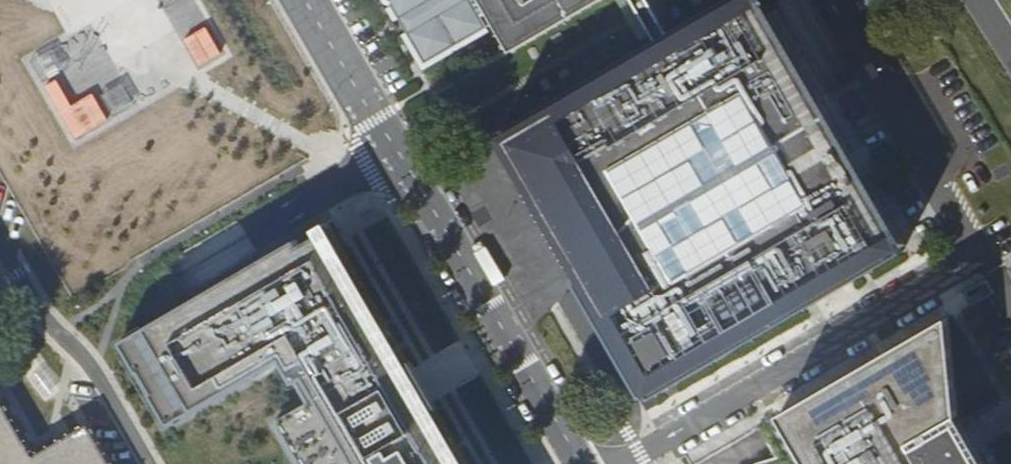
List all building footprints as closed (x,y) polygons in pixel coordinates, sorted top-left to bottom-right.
[(425,63),(488,27),(481,16),(491,10),(511,44),(587,0),(388,0),(425,63)] [(669,34),(665,36),(654,42),(508,127),(511,131),(508,133),(504,129),(501,131),(550,172),(556,165),(568,187),(572,190),(574,192),(577,192),(580,192),(582,192),(585,193),(587,194),(588,195),(590,196),(595,205),(593,207),(592,210),(592,212),(592,214),(594,216),(596,218),(599,218),(602,217),(607,226),(608,229),(608,232),(607,235),(606,237),(588,256),(593,263),(579,278),(576,282),(643,397),(649,394),(651,398),(904,252),(897,240),(901,238),(763,0),(727,0),(669,34)] [(644,0),(630,0),(639,15),(654,42),(665,36),(648,8),(644,0)] [(206,28),(186,39),(200,66),(221,55),(206,28)] [(56,80),(46,87),(77,140),(109,121),(94,95),(72,107),(56,80)] [(496,134),(579,278),(593,263),(588,256),(606,237),(607,235),(608,232),(608,229),(607,226),(602,217),(599,218),(596,218),(594,216),(592,214),(592,212),(592,210),(593,207),(595,205),(590,196),(588,195),(587,194),(585,193),(582,192),(580,192),(577,192),(574,192),(572,190),(568,187),(556,165),(550,172),(501,131),(496,134)] [(121,342),(169,425),(281,359),(307,402),(275,421),(300,463),(468,463),(433,405),(432,403),(423,408),(403,373),(411,368),(410,366),(330,228),(301,245),(297,239),(161,318),(121,342)] [(958,415),(948,317),(779,415),(807,463),(987,463),(958,415)] [(413,364),(410,366),(411,368),(403,373),(423,408),(432,403),(433,405),(436,404),(413,364)] [(0,412),(0,463),(30,463),(0,412)] [(86,435),(32,463),(103,463),(86,435)]
